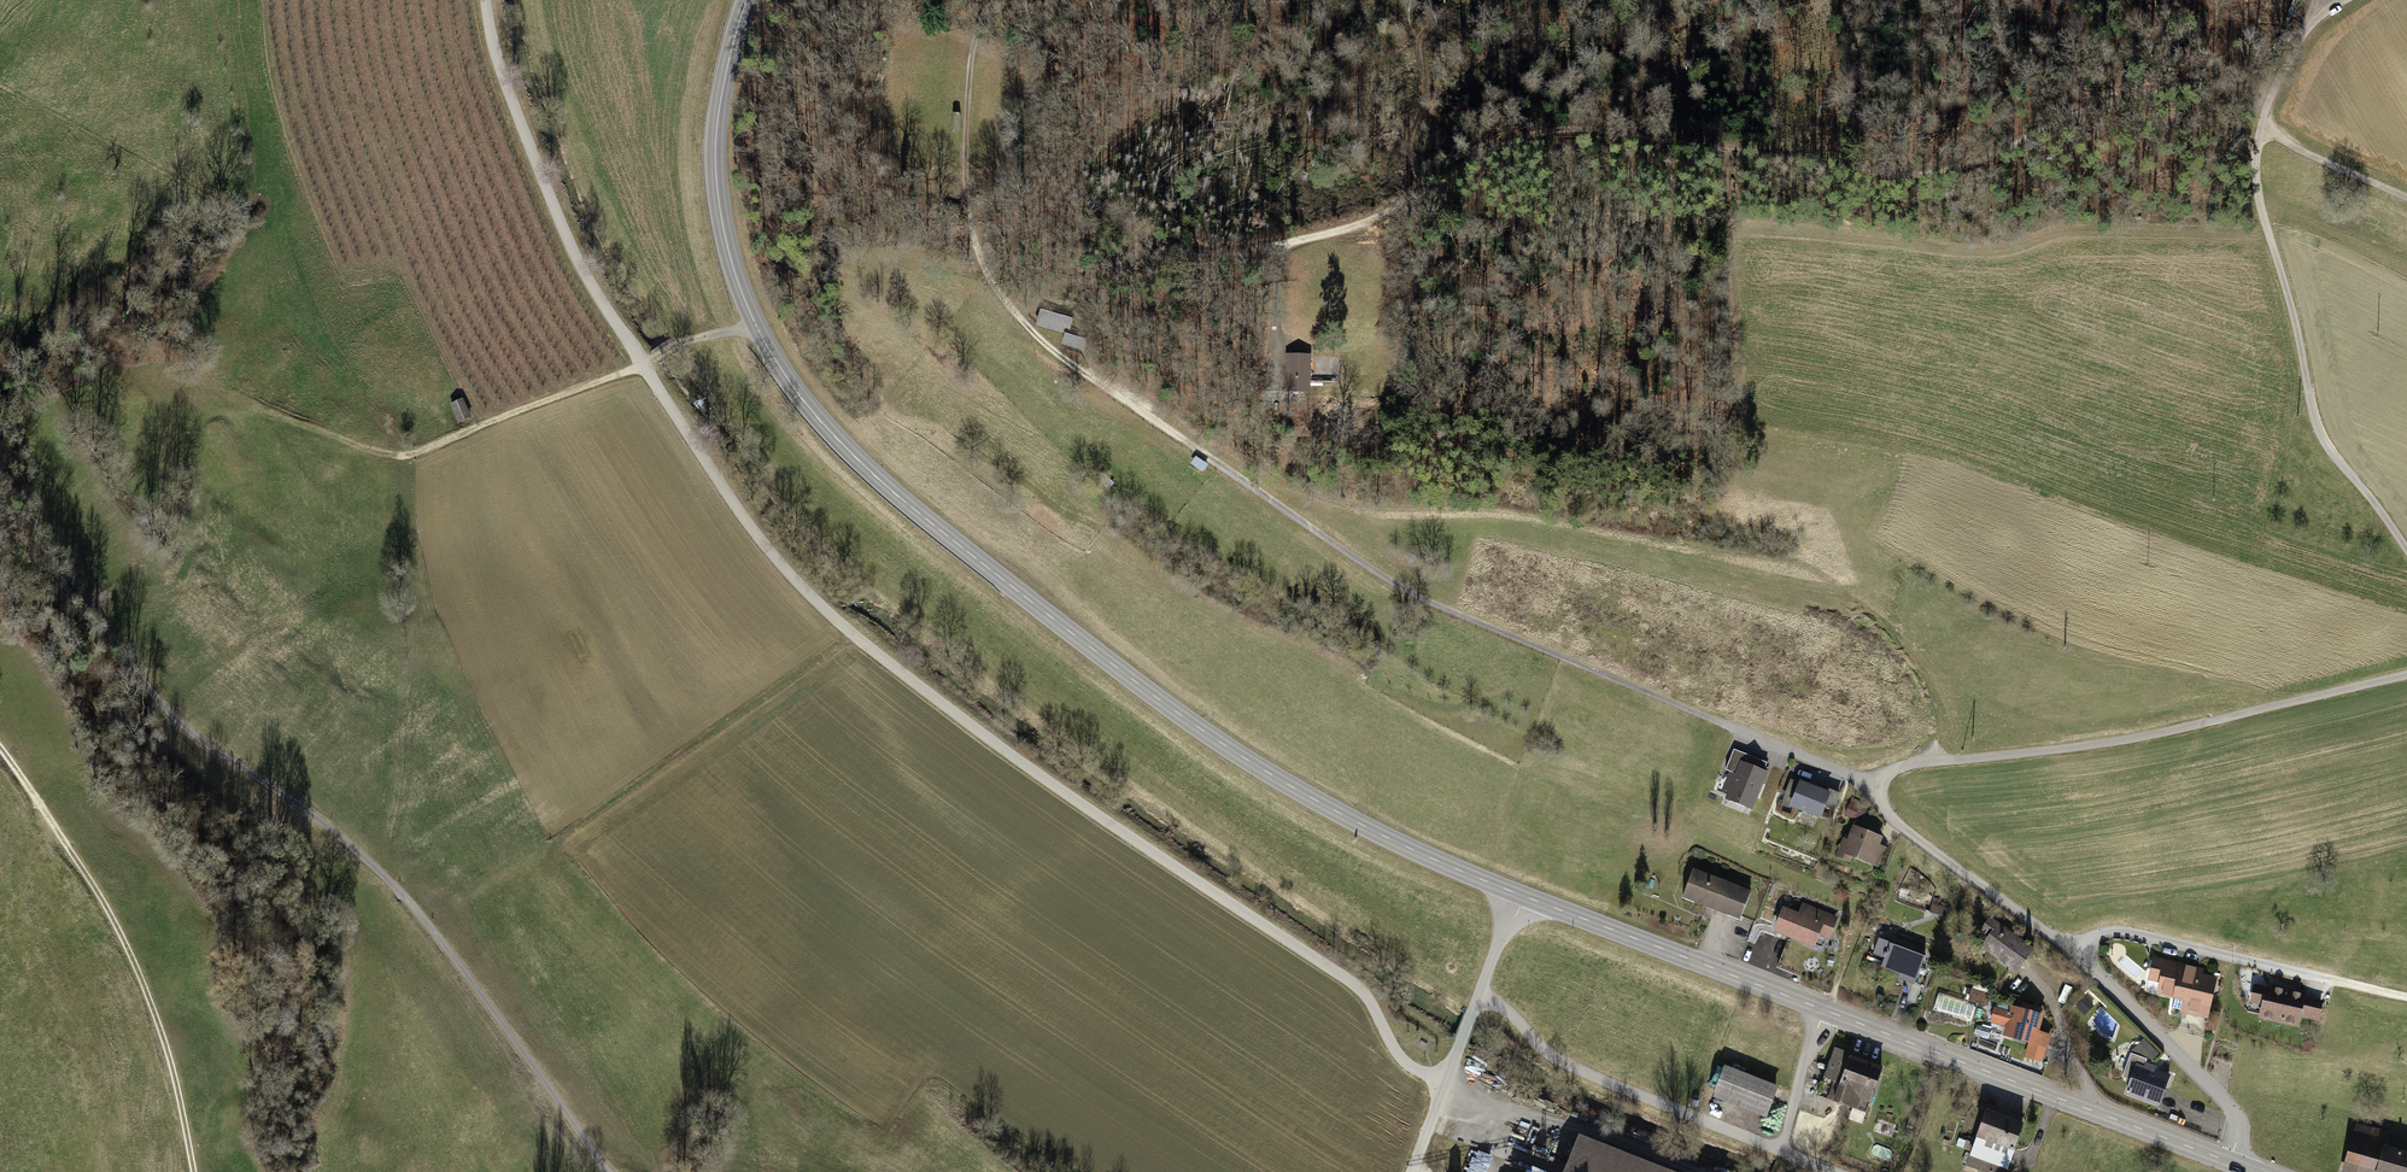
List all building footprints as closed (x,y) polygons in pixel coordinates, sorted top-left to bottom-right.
[(1074,312),(1043,303),(1037,326),(1066,333),(1063,343),(1083,349),(1087,333),(1070,329),(1074,312)] [(1309,356),(1289,356),(1288,391),(1308,392),(1309,356)] [(1407,393),(1408,360),(1400,360),(1400,392),(1407,393)] [(462,400),(451,405),(458,422),(470,417),(462,400)] [(1192,458),(1186,465),(1201,476),(1206,468),(1192,458)] [(1763,772),(1767,764),(1733,751),(1725,770),(1737,775),(1727,800),(1751,809),(1766,773),(1763,772)] [(1829,794),(1801,784),(1792,806),(1820,816),(1829,794)] [(1834,792),(1829,809),(1836,811),(1841,794),(1834,792)] [(1860,803),(1852,799),(1845,815),(1854,819),(1860,803)] [(1879,838),(1855,829),(1845,853),(1870,862),(1879,838)] [(1683,896),(1741,918),(1751,893),(1693,870),(1683,896)] [(1938,914),(1941,905),(1932,903),(1930,912),(1938,914)] [(1784,911),(1777,929),(1814,944),(1821,925),(1832,930),(1836,921),(1807,909),(1802,919),(1784,911)] [(1998,924),(1981,946),(2017,973),(2034,951),(1998,924)] [(1885,958),(1882,967),(1915,980),(1913,984),(1924,988),(1932,966),(1923,962),(1925,955),(1880,938),(1874,954),(1885,958)] [(2166,964),(2155,961),(2151,977),(2163,980),(2160,992),(2176,996),(2173,1008),(2184,1010),(2185,1007),(2204,1012),(2212,979),(2200,976),(2202,971),(2167,963),(2166,964)] [(2317,1019),(2321,1002),(2303,998),(2304,995),(2273,988),(2272,990),(2256,986),(2253,1001),(2265,1004),(2262,1016),(2297,1024),(2299,1015),(2317,1019)] [(1990,996),(1973,991),(1970,1000),(1988,1005),(1990,996)] [(2082,999),(2089,1007),(2095,1001),(2088,993),(2082,999)] [(2005,1034),(2046,1046),(2049,1037),(2035,1033),(2040,1015),(2036,1014),(2038,1008),(2023,1004),(2021,1010),(2012,1007),(2010,1013),(1998,1009),(1994,1022),(2007,1025),(2005,1034)] [(1991,1029),(1976,1025),(1974,1035),(1989,1038),(1991,1029)] [(1865,1077),(1869,1065),(1871,1061),(1835,1048),(1817,1095),(1833,1101),(1845,1069),(1865,1077)] [(2131,1081),(2126,1093),(2159,1105),(2169,1077),(2147,1069),(2148,1065),(2145,1064),(2147,1059),(2131,1053),(2122,1078),(2131,1081)] [(1881,1070),(1869,1065),(1865,1077),(1845,1069),(1833,1101),(1865,1113),(1881,1070)] [(1717,1091),(1767,1111),(1776,1089),(1725,1069),(1717,1091)] [(1987,1112),(1971,1155),(1993,1163),(1990,1171),(2005,1171),(2022,1125),(1987,1112)] [(2368,1171),(2377,1171),(2384,1148),(2388,1135),(2359,1127),(2347,1166),(2368,1171)] [(1971,1151),(1974,1144),(1968,1141),(1965,1149),(1971,1151)] [(1581,1147),(1571,1171),(1644,1171),(1581,1147)] [(2384,1148),(2377,1171),(2406,1171),(2406,1154),(2384,1148)]
